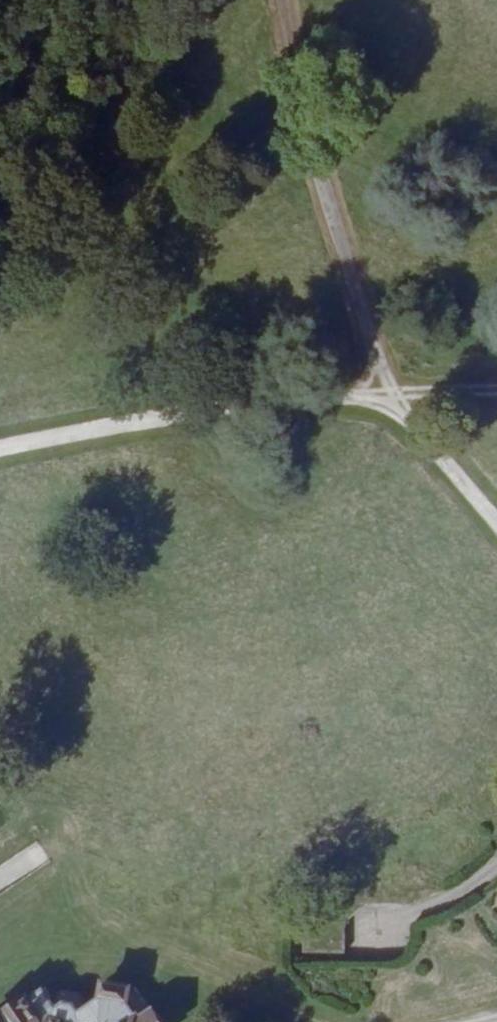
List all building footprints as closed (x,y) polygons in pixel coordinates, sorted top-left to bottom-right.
[(428,867),(369,866),(370,905),(428,905),(428,867)] [(325,954),(371,953),(368,905),(325,906),(325,954)] [(179,1010),(176,1012),(165,992),(149,988),(129,983),(124,999),(104,1005),(101,994),(83,992),(73,999),(63,985),(11,1018),(5,1021),(185,1021),(179,1010)]
